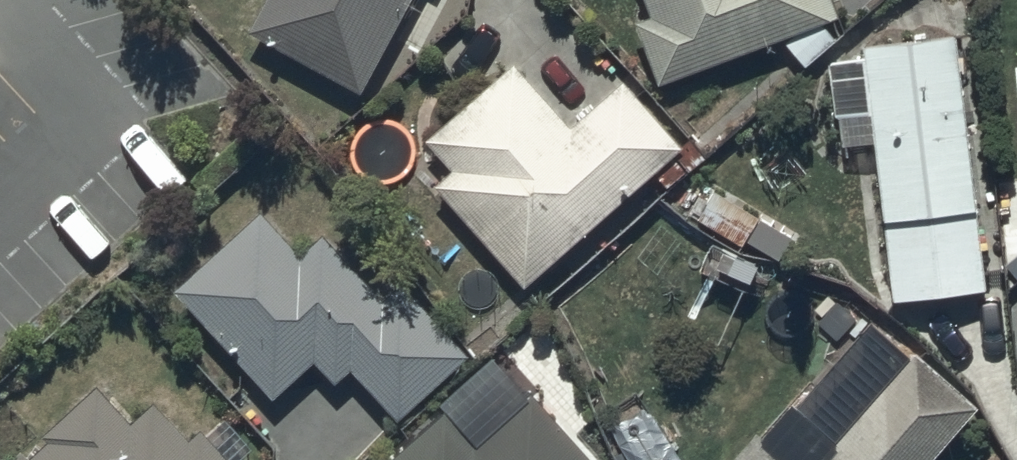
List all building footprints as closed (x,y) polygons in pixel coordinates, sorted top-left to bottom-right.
[(248,36),(362,97),(384,54),(395,60),(405,40),(392,33),(410,0),(267,0),(248,36)] [(829,0),(644,0),(651,19),(635,25),(658,87),(837,21),(829,0)] [(837,123),(870,119),(892,305),(987,294),(958,40),(862,51),(863,65),(830,68),(837,123)] [(680,151),(620,84),(568,130),(513,68),(426,146),(452,175),(434,191),(523,291),(680,151)] [(301,259),(260,214),(171,296),(271,404),(315,364),(333,384),(348,371),(399,427),(470,362),(395,281),(380,295),(326,236),(301,259)] [(1000,298),(1016,316),(1016,283),(1000,298)] [(755,435),(733,459),(937,459),(979,412),(914,356),(836,445),(792,407),(762,441),(755,435)] [(395,459),(590,459),(536,398),(530,403),(501,369),(395,459)] [(30,459),(225,459),(203,436),(191,448),(154,407),(130,428),(96,391),(41,441),(45,446),(30,459)]
